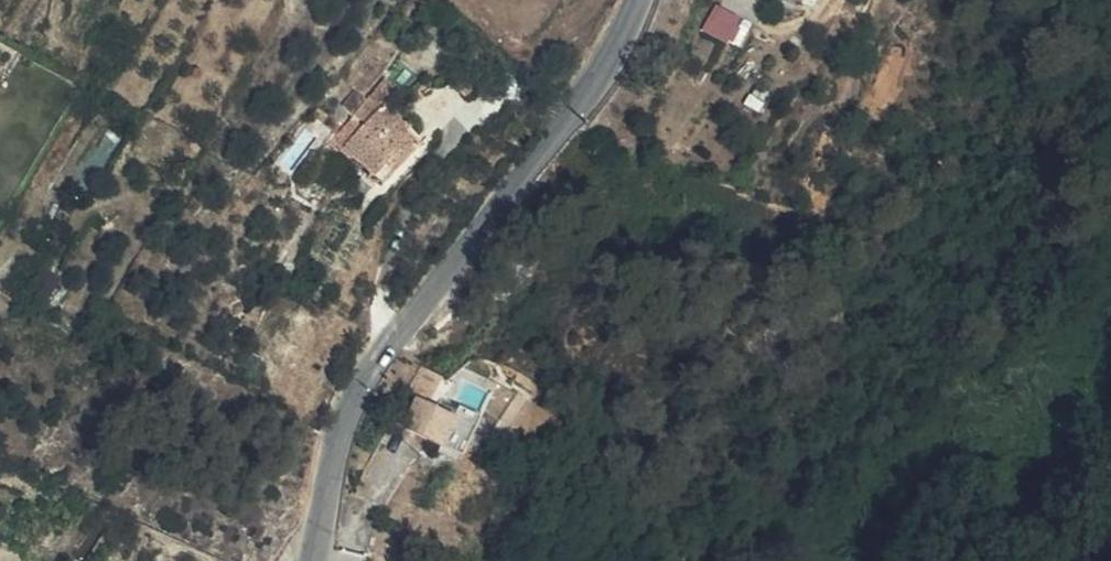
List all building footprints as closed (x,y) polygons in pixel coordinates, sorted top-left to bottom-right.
[(733,41),(746,17),(718,3),(705,27),(733,41)] [(384,182),(421,142),(403,126),(406,123),(389,109),(394,104),(387,98),(364,123),(348,141),(343,146),(384,182)] [(364,123),(351,112),(335,129),(348,141),(364,123)] [(425,365),(413,387),(434,398),(446,376),(425,365)] [(421,398),(408,427),(446,444),(459,415),(421,398)]
